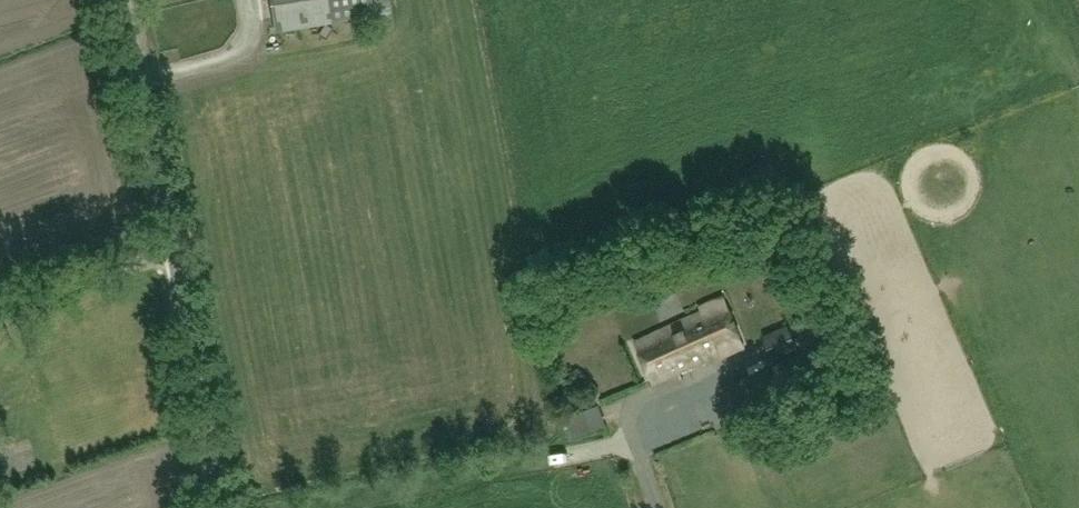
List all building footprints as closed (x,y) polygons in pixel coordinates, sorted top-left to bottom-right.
[(275,32),(334,23),(373,16),(371,0),(270,0),(275,32)] [(702,313),(634,344),(653,384),(720,352),(722,355),(744,345),(722,297),(700,308),(702,313)] [(773,360),(798,348),(787,324),(762,335),(773,360)] [(842,380),(824,340),(748,373),(766,413),(842,380)] [(599,403),(561,417),(569,438),(607,424),(599,403)]
